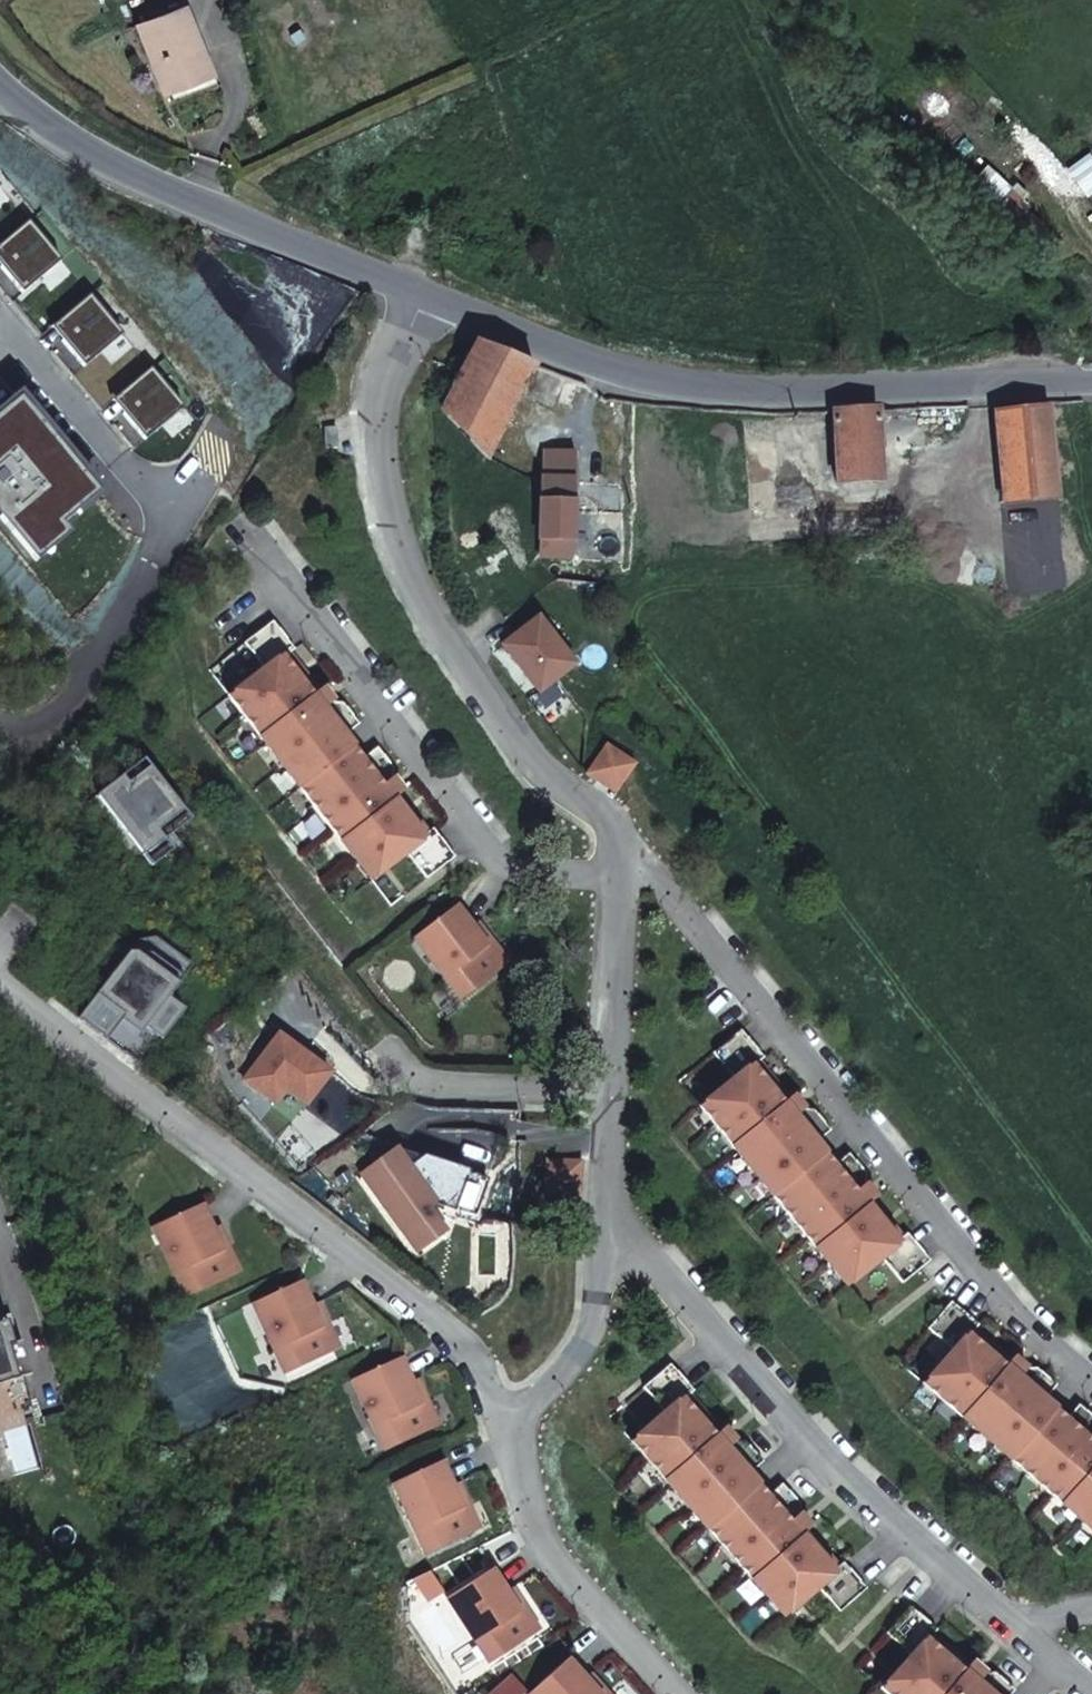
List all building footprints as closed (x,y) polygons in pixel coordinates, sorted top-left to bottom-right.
[(198,45),(182,0),(179,0),(134,17),(162,82),(199,69),(191,47),(198,45)] [(162,82),(167,96),(210,77),(198,45),(191,47),(199,69),(162,82)] [(0,246),(0,251),(9,261),(1,268),(23,295),(61,261),(38,235),(34,239),(23,226),(0,246)] [(72,336),(64,343),(87,369),(125,337),(103,310),(99,313),(88,301),(61,323),(72,336)] [(491,423),(533,364),(475,342),(438,413),(472,452),(491,423)] [(135,410),(127,417),(150,443),(188,410),(165,384),(162,387),(151,374),(124,397),(135,410)] [(5,389),(0,393),(0,524),(22,550),(92,491),(5,389)] [(972,417),(972,402),(925,405),(926,423),(964,422),(964,417),(972,417)] [(879,407),(836,409),(837,481),(880,478),(879,407)] [(1004,415),(1018,495),(1065,489),(1051,410),(1004,415)] [(514,443),(491,423),(472,452),(470,454),(492,477),(514,443)] [(335,426),(319,426),(320,448),(336,447),(335,426)] [(539,477),(530,550),(559,555),(567,479),(539,477)] [(837,481),(808,483),(808,499),(837,496),(837,481)] [(529,614),(492,643),(532,692),(568,662),(529,614)] [(260,669),(225,696),(366,880),(401,853),(421,879),(450,857),(428,829),(418,836),(389,800),(399,792),(388,778),(389,769),(374,750),(360,761),(338,733),(353,722),(339,703),(330,702),(319,687),(309,695),(281,657),(291,650),(270,620),(241,642),(260,669)] [(601,743),(580,773),(610,793),(631,764),(601,743)] [(140,760),(93,794),(143,861),(164,845),(159,839),(185,820),(140,760)] [(451,905),(408,938),(455,1000),(499,967),(467,926),(451,905)] [(504,963),(472,923),(467,926),(499,967),(504,963)] [(123,953),(73,1017),(135,1066),(177,1010),(162,998),(180,973),(147,948),(123,953)] [(729,1079),(694,1108),(840,1288),(875,1260),(896,1285),(923,1262),(901,1235),(895,1239),(891,1243),(861,1207),(865,1203),(871,1198),(860,1185),(859,1185),(859,1184),(860,1176),(844,1157),(830,1169),(808,1142),(823,1130),(807,1112),(799,1111),(798,1111),(799,1110),(787,1096),(781,1101),(777,1104),(748,1067),(752,1064),(758,1059),(736,1031),(707,1054),(729,1079)] [(273,1034),(239,1079),(270,1103),(281,1089),(301,1104),(324,1073),(273,1034)] [(752,1064),(748,1067),(777,1104),(781,1101),(752,1064)] [(355,1175),(410,1252),(440,1231),(448,1209),(460,1173),(390,1149),(355,1175)] [(542,1160),(539,1196),(575,1198),(577,1162),(542,1160)] [(481,1180),(460,1173),(448,1209),(468,1216),(481,1180)] [(865,1203),(861,1207),(891,1243),(895,1239),(865,1203)] [(197,1204),(147,1226),(180,1297),(229,1275),(208,1228),(197,1204)] [(213,1225),(208,1228),(229,1275),(234,1272),(213,1225)] [(296,1281),(246,1303),(279,1374),(328,1351),(307,1305),(296,1281)] [(312,1302),(307,1305),(328,1351),(334,1349),(312,1302)] [(916,1386),(1091,1539),(1091,1537),(1091,1433),(1091,1424),(1073,1408),(1060,1423),(1035,1400),(1047,1386),(1029,1370),(1020,1371),(1020,1370),(1006,1358),(1001,1364),(998,1368),(963,1337),(967,1332),(971,1327),(944,1304),(920,1331),(945,1352),(916,1386)] [(1,1320),(0,1321),(0,1414),(26,1406),(18,1377),(26,1375),(16,1340),(8,1343),(1,1320)] [(967,1332),(963,1337),(998,1368),(1001,1364),(967,1332)] [(395,1357),(346,1380),(378,1450),(427,1428),(406,1381),(395,1357)] [(658,1413),(624,1443),(776,1617),(810,1588),(832,1613),(858,1589),(835,1562),(830,1567),(826,1571),(795,1536),(798,1532),(804,1527),(793,1514),(792,1514),(792,1505),(776,1486),(762,1499),(740,1473),(754,1460),(738,1442),(729,1442),(729,1441),(730,1441),(718,1427),(712,1432),(708,1436),(677,1400),(682,1396),(687,1391),(663,1365),(636,1388),(658,1413)] [(433,1425),(412,1379),(406,1381),(427,1428),(433,1425)] [(682,1396),(677,1400),(708,1436),(712,1432),(682,1396)] [(435,1461),(386,1484),(419,1553),(468,1532),(446,1485),(435,1461)] [(452,1483),(446,1485),(468,1532),(473,1529),(452,1483)] [(798,1532),(795,1536),(826,1571),(830,1567),(798,1532)] [(485,1568),(440,1597),(482,1663),(528,1633),(485,1568)] [(505,1587),(500,1591),(528,1633),(533,1630),(505,1587)] [(873,1690),(878,1693),(1001,1693),(1004,1690),(986,1674),(977,1675),(977,1674),(964,1663),(959,1668),(955,1672),(920,1640),(923,1637),(929,1631),(902,1607),(878,1635),(902,1656),(873,1690)] [(923,1637),(920,1640),(955,1672),(959,1668),(923,1637)] [(560,1658),(520,1693),(593,1693),(560,1658)] [(578,1678),(593,1693),(601,1693),(583,1673),(578,1678)]
